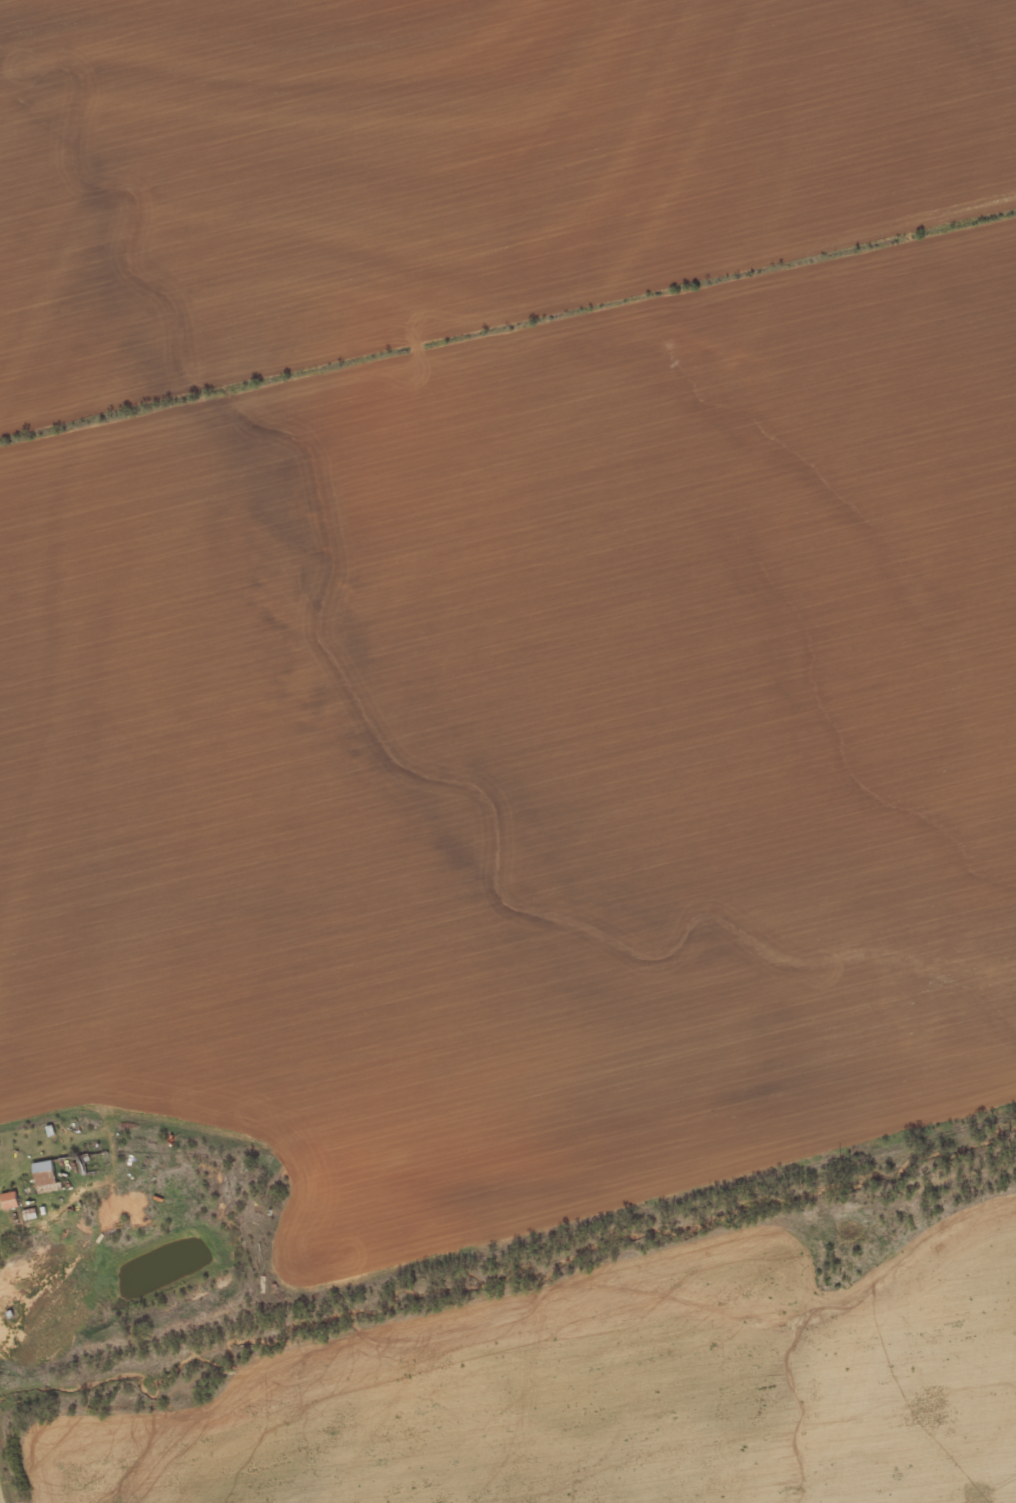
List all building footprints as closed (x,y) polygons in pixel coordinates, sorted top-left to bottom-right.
[(36,1194),(55,1191),(51,1168),(32,1171),(36,1194)] [(19,1214),(15,1198),(0,1202),(0,1203),(3,1217),(19,1214)]
